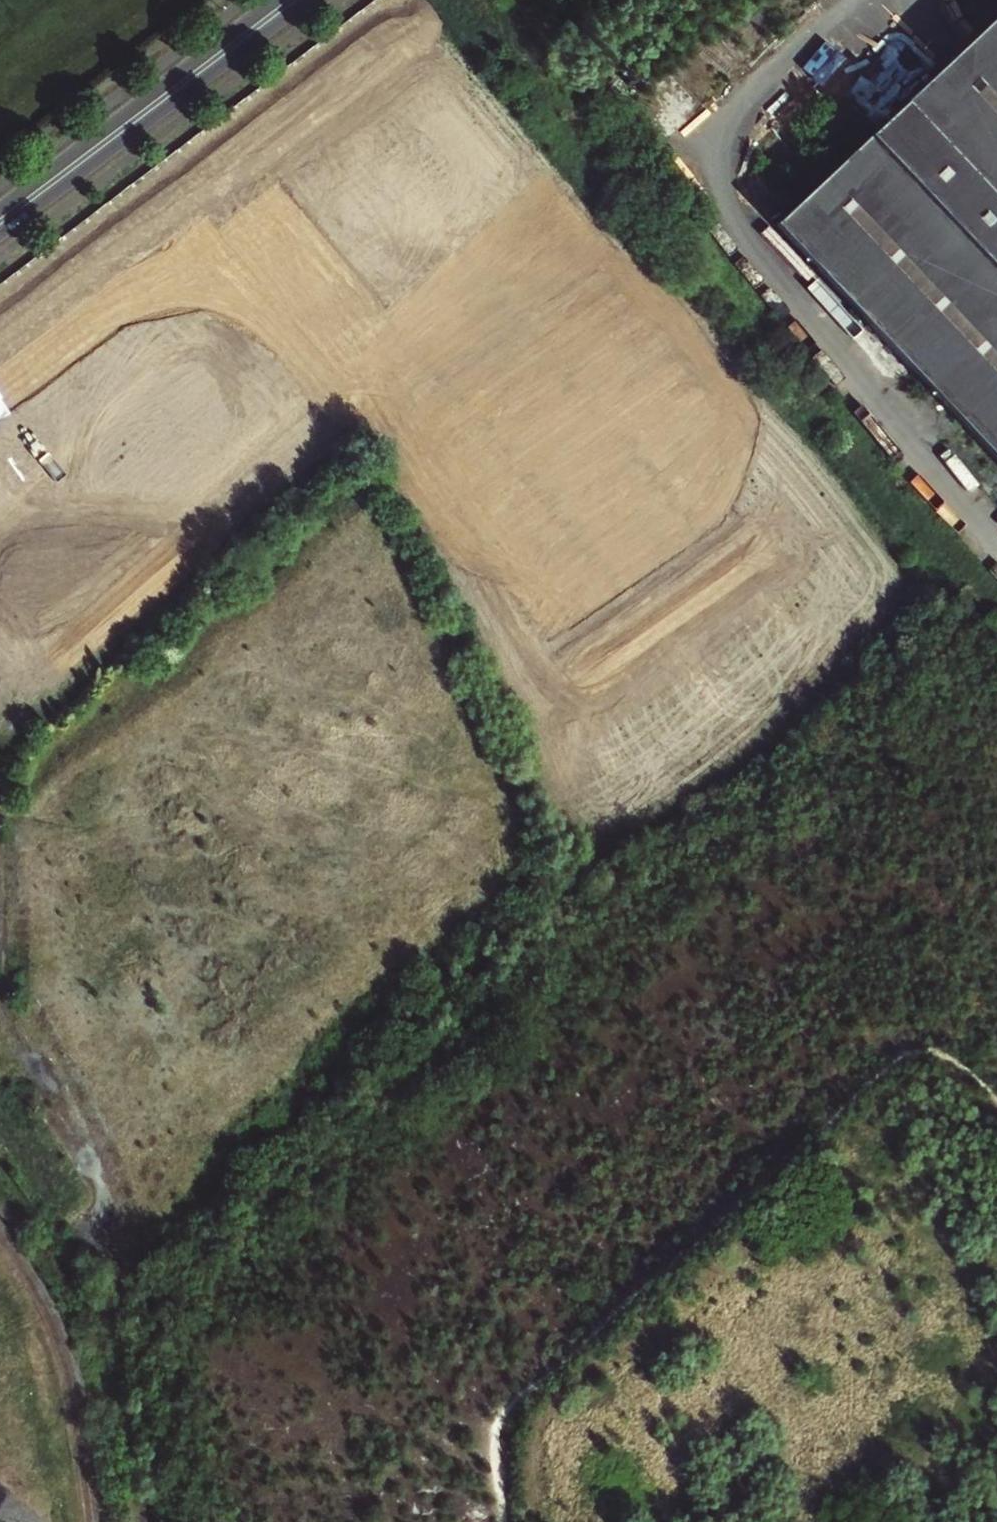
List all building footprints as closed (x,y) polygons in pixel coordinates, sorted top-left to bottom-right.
[(777,217),(996,456),(996,12),(777,217)]
